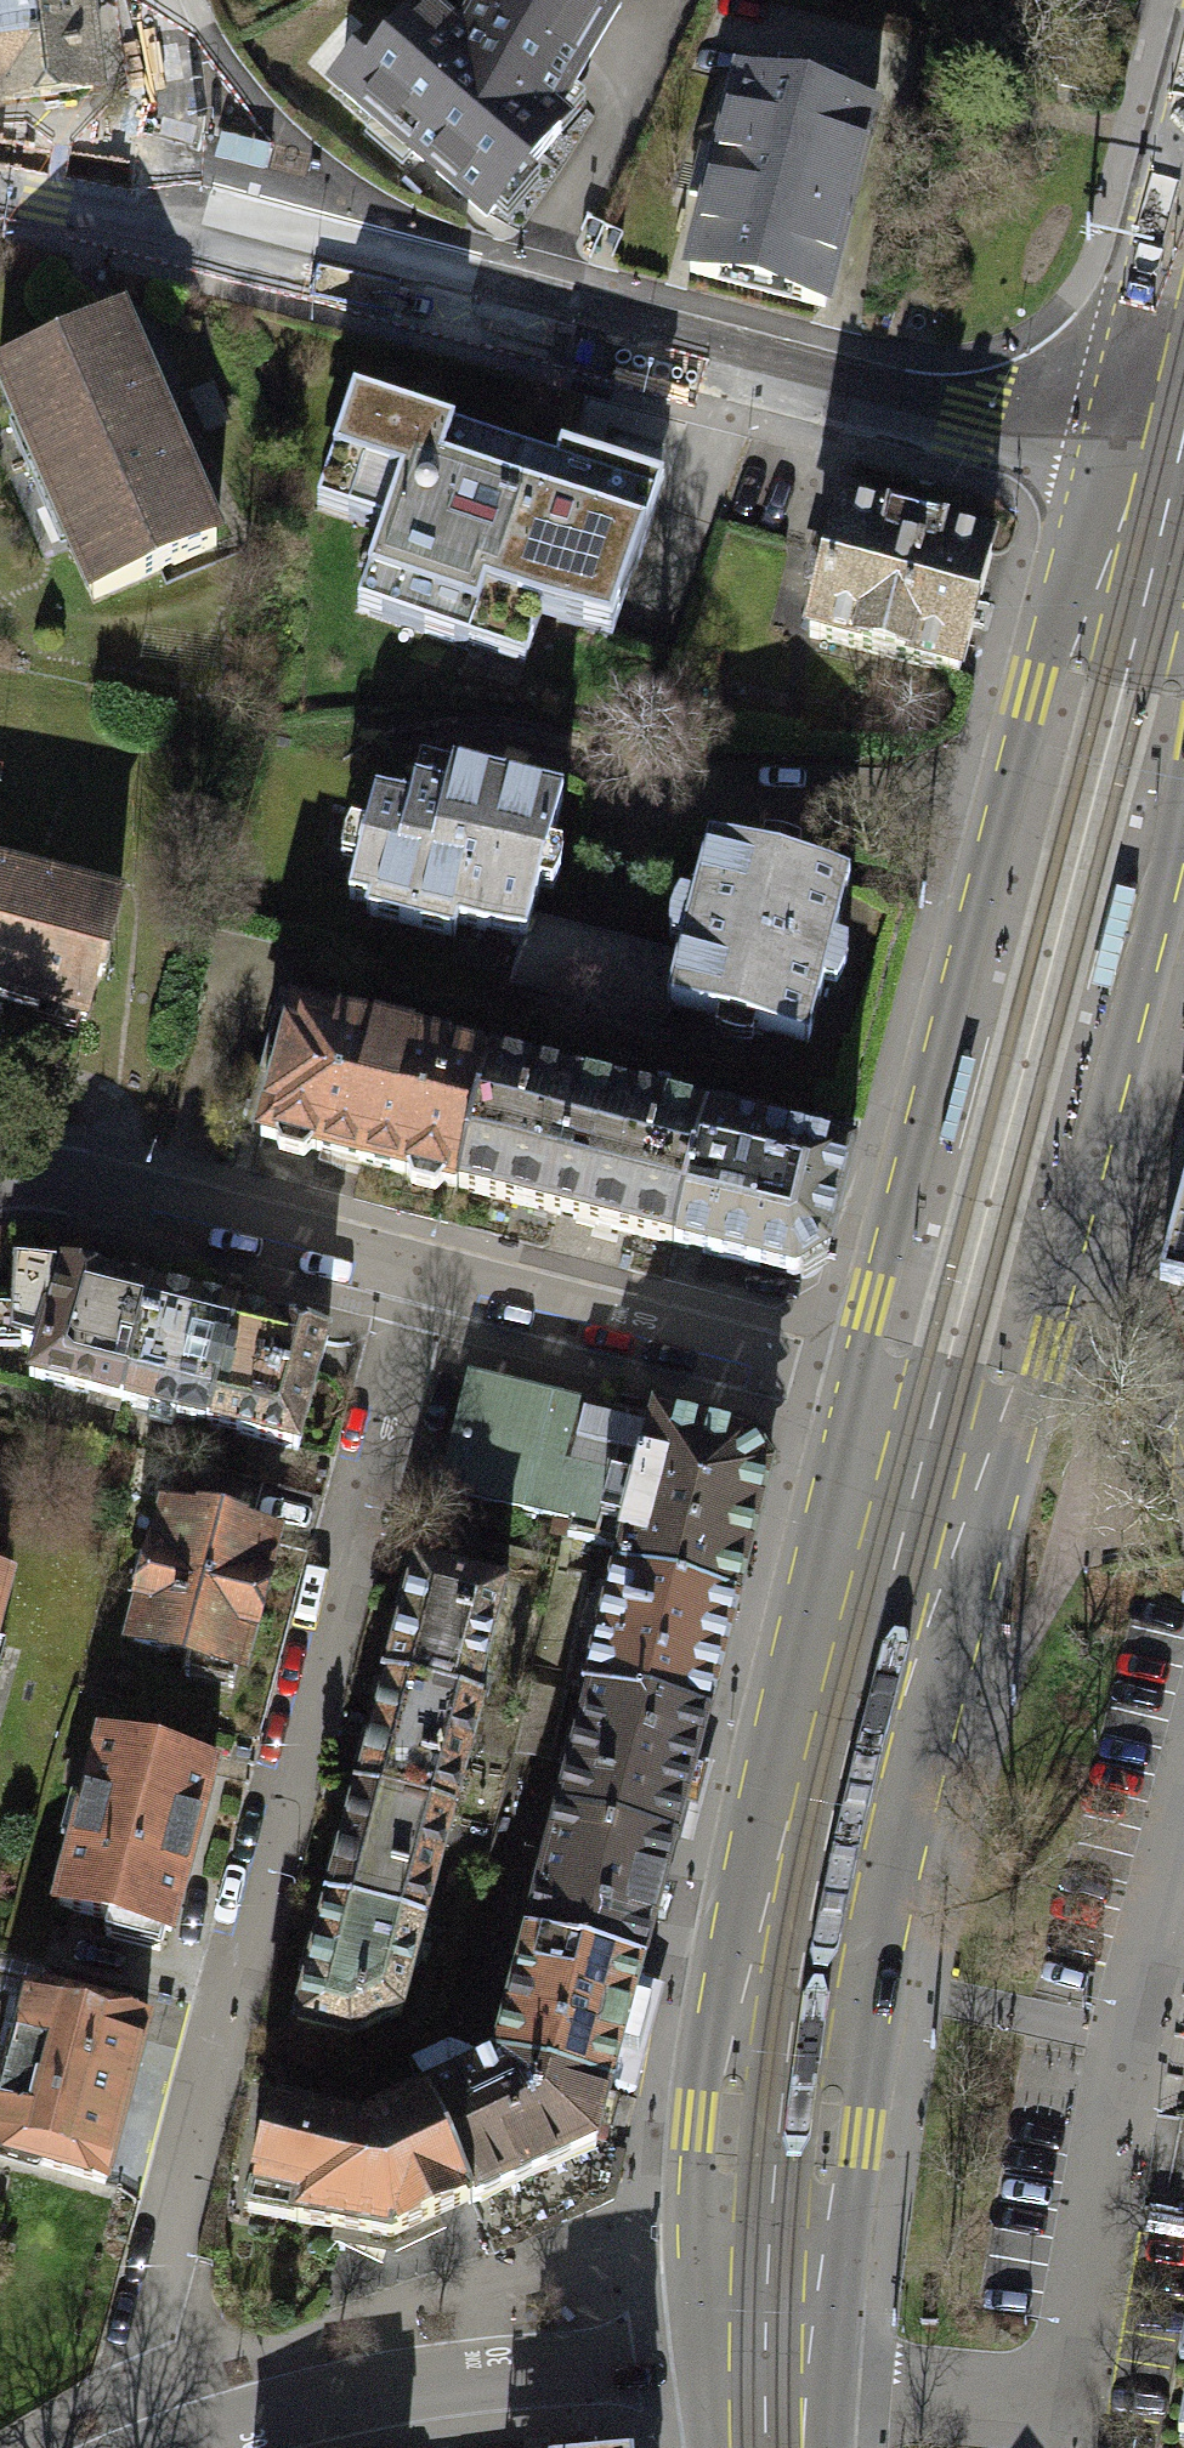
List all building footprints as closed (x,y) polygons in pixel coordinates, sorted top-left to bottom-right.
[(92,89),(81,0),(0,0),(0,100),(92,89)] [(330,88),(475,217),(552,130),(538,119),(561,90),(613,5),(603,0),(483,0),(454,47),(418,13),(384,52),(374,40),(330,88)] [(703,194),(683,267),(813,302),(863,118),(730,82),(712,151),(696,147),(685,189),(703,194)] [(108,319),(0,365),(0,400),(11,426),(23,421),(72,536),(60,541),(84,595),(205,544),(108,319)] [(213,384),(188,395),(204,435),(230,423),(213,384)] [(347,469),(355,483),(372,517),(392,525),(357,618),(357,638),(369,657),(388,667),(389,649),(421,663),(428,639),(455,637),(476,632),(500,630),(501,634),(516,634),(515,641),(532,639),(574,524),(573,508),(541,477),(486,460),(492,442),(438,423),(434,443),(377,423),(368,422),(360,430),(354,449),(347,469)] [(823,594),(808,650),(963,692),(1000,554),(844,512),(833,552),(815,547),(804,589),(823,594)] [(375,795),(348,896),(368,901),(364,915),(448,937),(453,920),(517,937),(523,939),(529,917),(536,890),(548,894),(559,875),(558,854),(546,850),(559,801),(451,772),(445,796),(413,788),(408,804),(375,795)] [(675,956),(662,1004),(670,1006),(806,1041),(822,981),(834,985),(844,964),(846,942),(833,939),(848,880),(707,843),(691,903),(676,899),(664,920),(664,942),(678,945),(675,956)] [(126,877),(0,850),(0,985),(98,1006),(126,877)] [(506,980),(573,997),(590,933),(529,917),(523,939),(517,937),(506,980)] [(614,940),(590,933),(573,997),(597,1004),(614,940)] [(675,956),(614,940),(597,1004),(666,1022),(670,1006),(662,1004),(675,956)] [(441,1183),(457,1187),(489,1066),(290,1014),(258,1135),(274,1139),(278,1156),(298,1161),(308,1150),(403,1175),(408,1191),(431,1195),(441,1183)] [(457,1187),(674,1243),(705,1122),(489,1066),(457,1187)] [(849,1159),(705,1122),(674,1243),(790,1274),(824,1258),(849,1159)] [(1158,1277),(1183,1284),(1183,1178),(1158,1277)] [(21,1374),(114,1401),(145,1289),(59,1262),(0,1258),(0,1307),(16,1308),(11,1340),(30,1346),(21,1374)] [(114,1401),(198,1423),(228,1312),(145,1289),(114,1401)] [(319,1336),(228,1312),(198,1423),(288,1448),(319,1336)] [(564,1533),(619,1547),(651,1419),(629,1413),(632,1401),(617,1397),(614,1411),(465,1373),(436,1487),(567,1520),(564,1533)] [(619,1547),(611,1578),(732,1609),(765,1475),(772,1449),(745,1442),(651,1419),(619,1547)] [(160,1511),(125,1638),(233,1668),(268,1541),(160,1511)] [(412,1568),(383,1678),(473,1701),(501,1591),(412,1568)] [(581,1694),(587,1695),(702,1724),(732,1609),(611,1578),(581,1694)] [(481,1703),(473,1701),(383,1678),(355,1786),(452,1811),(481,1703)] [(587,1695),(555,1818),(671,1848),(684,1797),(702,1724),(587,1695)] [(97,1740),(53,1905),(105,1919),(108,1908),(163,1923),(205,1768),(97,1740)] [(355,1786),(325,1901),(422,1927),(452,1811),(355,1786)] [(555,1818),(524,1942),(639,1971),(645,1948),(671,1848),(555,1818)] [(399,2015),(422,1927),(325,1901),(293,2024),(349,2037),(399,2015)] [(625,2027),(639,1971),(524,1942),(493,2063),(608,2092),(625,2027)] [(0,2073),(0,2150),(95,2174),(132,2031),(19,2002),(0,2073)] [(493,2063),(419,2097),(466,2202),(594,2142),(608,2092),(493,2063)] [(387,2237),(466,2202),(419,2097),(353,2128),(273,2109),(243,2210),(387,2237)]
